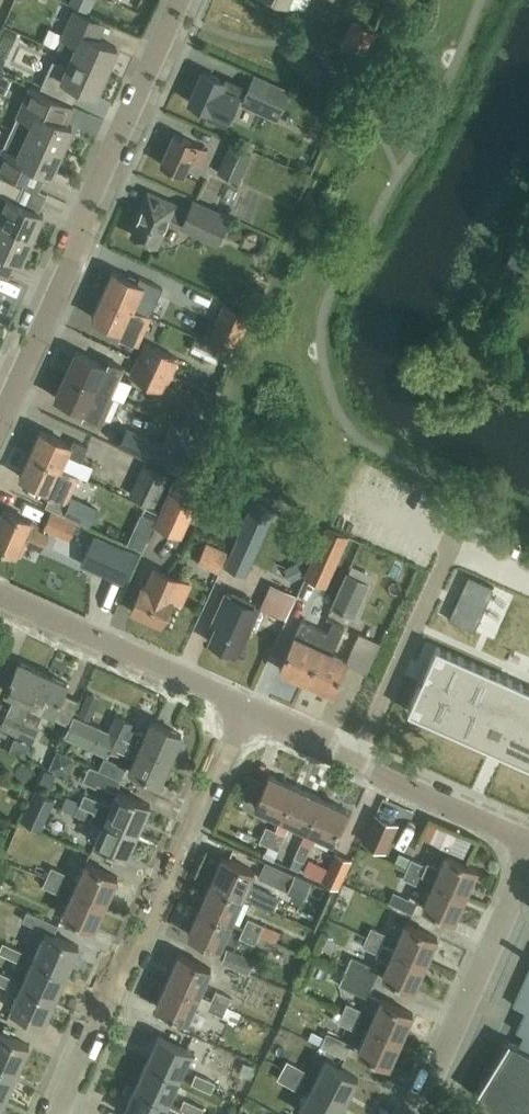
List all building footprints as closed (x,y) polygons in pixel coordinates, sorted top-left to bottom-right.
[(90,10),(95,0),(71,0),(71,1),(90,10)] [(71,56),(107,71),(118,48),(94,37),(101,22),(75,11),(57,50),(71,56)] [(366,52),(368,46),(371,40),(374,34),(360,27),(357,33),(351,46),(360,50),(366,52)] [(96,95),(107,71),(71,56),(66,66),(52,60),(40,87),(64,98),(71,83),(96,95)] [(228,100),(235,86),(202,71),(188,101),(211,111),(218,96),(228,100)] [(288,89),(254,74),(242,101),(276,117),(288,89)] [(11,128),(61,150),(72,126),(45,114),(52,100),(28,90),(11,128)] [(61,150),(11,128),(0,152),(0,169),(19,177),(26,163),(50,174),(61,150)] [(200,164),(207,148),(174,133),(160,164),(183,174),(190,159),(200,164)] [(239,180),(251,153),(229,144),(217,171),(239,180)] [(32,236),(43,213),(18,202),(24,187),(0,176),(0,222),(32,236)] [(189,210),(175,204),(175,203),(148,191),(136,218),(138,219),(131,235),(155,245),(161,229),(164,230),(170,216),(183,222),(182,226),(218,242),(230,215),(193,199),(189,210)] [(32,236),(0,222),(0,251),(21,260),(32,236)] [(102,293),(150,314),(162,286),(138,277),(136,282),(112,271),(102,293)] [(150,315),(150,314),(102,293),(91,317),(122,331),(120,335),(139,344),(152,315),(150,315)] [(226,302),(209,340),(233,351),(250,313),(226,302)] [(145,341),(137,357),(172,374),(180,357),(145,341)] [(65,374),(111,395),(124,367),(109,360),(107,365),(75,351),(65,374)] [(172,374),(137,357),(129,375),(164,391),(172,374)] [(98,423),(111,395),(65,374),(55,397),(86,411),(84,416),(98,423)] [(207,409),(215,392),(199,385),(191,401),(207,409)] [(149,458),(156,441),(142,435),(108,419),(100,437),(134,452),(149,458)] [(29,452),(62,467),(68,455),(81,461),(88,446),(73,439),(71,444),(40,430),(29,452)] [(65,514),(77,519),(89,524),(96,507),(69,496),(79,475),(62,467),(29,452),(19,475),(49,489),(47,492),(70,502),(65,514)] [(154,506),(170,472),(144,460),(128,494),(154,506)] [(179,470),(154,525),(182,538),(207,483),(179,470)] [(237,537),(224,566),(245,576),(275,510),(252,500),(236,536),(237,537)] [(148,528),(153,511),(138,507),(134,525),(148,528)] [(48,534),(37,529),(39,526),(30,522),(30,520),(4,508),(0,517),(0,546),(16,553),(20,554),(26,542),(41,549),(48,534)] [(77,519),(65,514),(51,508),(43,528),(69,539),(77,519)] [(330,559),(337,562),(348,537),(329,528),(306,578),(319,584),(330,559)] [(94,535),(82,563),(124,582),(136,554),(94,535)] [(215,574),(225,554),(209,546),(198,566),(215,574)] [(142,586),(131,610),(161,623),(172,598),(181,602),(190,583),(181,579),(154,568),(146,588),(142,586)] [(353,617),(369,582),(346,571),(330,606),(353,617)] [(474,630),(494,586),(467,574),(448,618),(474,630)] [(216,625),(209,640),(219,645),(218,649),(228,653),(230,650),(235,652),(236,651),(239,653),(251,625),(255,627),(264,609),(259,607),(256,605),(231,594),(226,591),(211,622),(216,625)] [(328,631),(301,619),(308,605),(295,599),(281,629),(294,635),(279,668),(306,680),(328,631)] [(328,631),(306,680),(332,692),(346,663),(348,660),(332,652),(344,626),(333,621),(328,631)] [(382,642),(360,633),(348,660),(346,663),(368,672),(382,642)] [(408,710),(483,743),(492,743),(492,742),(504,748),(503,748),(504,753),(528,764),(528,687),(437,646),(429,662),(421,682),(408,710)] [(43,671),(19,661),(5,691),(14,695),(0,725),(16,732),(43,671)] [(67,682),(43,671),(16,732),(32,739),(39,724),(35,723),(41,707),(52,712),(50,718),(68,726),(78,703),(61,695),(67,682)] [(110,731),(170,759),(181,734),(151,721),(145,734),(127,727),(130,721),(117,714),(109,730),(110,730),(110,731)] [(110,730),(109,730),(109,732),(75,716),(66,736),(108,755),(110,749),(119,753),(120,750),(135,757),(129,768),(160,782),(170,759),(110,731),(110,730)] [(10,740),(8,751),(26,755),(28,744),(10,740)] [(98,768),(120,778),(126,766),(104,756),(98,768)] [(120,778),(98,768),(90,765),(83,780),(96,785),(97,782),(115,789),(120,778)] [(280,817),(294,786),(269,774),(255,806),(280,817)] [(306,829),(320,797),(294,786),(280,817),(306,828),(306,829)] [(42,828),(55,799),(34,789),(21,819),(42,828)] [(79,803),(138,829),(149,804),(118,790),(110,806),(83,794),(79,803)] [(306,829),(306,828),(293,857),(294,857),(290,866),(298,870),(303,861),(304,861),(316,833),(332,840),(346,809),(320,797),(306,829)] [(126,856),(138,829),(79,803),(75,813),(90,820),(89,821),(101,826),(94,842),(126,856)] [(384,849),(396,823),(375,813),(363,840),(384,849)] [(444,851),(453,831),(425,818),(411,848),(423,854),(428,844),(444,851)] [(267,845),(274,829),(265,825),(259,841),(267,845)] [(274,829),(267,845),(263,855),(273,859),(285,834),(274,829)] [(338,888),(352,859),(334,851),(326,869),(307,861),(302,872),(338,888)] [(407,868),(466,894),(477,868),(445,854),(440,866),(429,861),(427,865),(411,858),(407,868)] [(211,882),(242,897),(242,896),(270,909),(274,898),(266,895),(268,891),(249,882),(254,870),(222,856),(211,882)] [(295,874),(264,860),(258,877),(288,891),(295,874)] [(73,888),(106,902),(118,876),(85,862),(73,888)] [(51,866),(46,876),(62,883),(66,873),(51,866)] [(454,920),(466,894),(407,868),(402,877),(418,885),(429,890),(422,906),(454,920)] [(57,892),(62,883),(46,876),(42,885),(57,892)] [(231,922),(242,897),(211,882),(199,908),(231,922)] [(94,928),(106,902),(73,888),(61,913),(94,928)] [(336,889),(326,916),(339,921),(349,894),(336,889)] [(220,948),(231,922),(199,908),(188,934),(220,948)] [(243,927),(268,937),(276,941),(281,931),(263,924),(248,917),(243,927)] [(393,948),(425,963),(437,937),(405,922),(394,947),(393,948)] [(371,926),(366,935),(382,942),(386,933),(371,926)] [(265,943),(268,937),(243,927),(239,937),(254,944),(256,939),(265,943)] [(34,956),(67,970),(78,945),(45,930),(34,956)] [(366,935),(363,943),(361,946),(377,953),(376,956),(388,960),(382,974),(414,989),(425,963),(393,948),(394,947),(382,942),(366,935)] [(22,950),(2,941),(0,947),(0,952),(17,960),(22,950)] [(245,982),(248,973),(254,959),(226,947),(220,961),(238,968),(234,978),(245,982)] [(167,979),(199,993),(210,967),(179,953),(167,979)] [(55,997),(67,970),(34,956),(22,982),(55,997)] [(346,970),(373,982),(379,968),(353,956),(346,970)] [(366,997),(373,982),(346,970),(340,985),(366,997)] [(513,1005),(528,1012),(528,970),(513,1005)] [(11,976),(0,971),(0,983),(6,986),(11,976)] [(194,1003),(199,993),(167,979),(156,1005),(187,1019),(194,1003)] [(43,1023),(55,997),(22,982),(10,1008),(43,1023)] [(216,989),(211,999),(226,1006),(231,996),(216,989)] [(301,1012),(321,1021),(328,1007),(290,989),(280,1011),(297,1019),(301,1012)] [(207,1009),(211,999),(199,993),(194,1003),(207,1009)] [(369,1024),(401,1038),(413,1012),(381,998),(369,1024)] [(222,1016),(226,1006),(211,999),(207,1009),(222,1016)] [(342,1012),(358,1019),(362,1009),(347,1002),(342,1012)] [(230,1020),(235,1010),(226,1006),(222,1016),(230,1020)] [(358,1019),(342,1012),(335,1008),(331,1018),(353,1029),(358,1019)] [(215,1048),(221,1035),(195,1022),(189,1035),(215,1048)] [(390,1064),(401,1038),(369,1024),(357,1050),(390,1064)] [(520,1045),(508,1040),(475,1092),(502,1113),(528,1113),(528,1024),(520,1045)] [(17,1070),(29,1044),(0,1031),(0,1062),(17,1070)] [(345,1057),(351,1042),(326,1031),(319,1046),(345,1057)] [(146,1061),(179,1077),(191,1051),(158,1036),(146,1061)] [(282,1068),(301,1079),(306,1070),(287,1059),(282,1068)] [(313,1085),(343,1102),(357,1077),(326,1060),(313,1085)] [(146,1061),(135,1087),(168,1102),(179,1077),(146,1061)] [(17,1070),(0,1062),(0,1094),(5,1096),(17,1070)] [(296,1089),(301,1079),(282,1068),(277,1078),(296,1089)] [(211,1091),(215,1081),(195,1073),(191,1082),(211,1091)] [(343,1102),(313,1085),(299,1110),(306,1113),(337,1113),(343,1102)] [(182,1108),(168,1102),(135,1087),(123,1113),(126,1113),(179,1113),(182,1108)] [(185,1097),(181,1107),(196,1113),(201,1113),(205,1105),(185,1097)]
